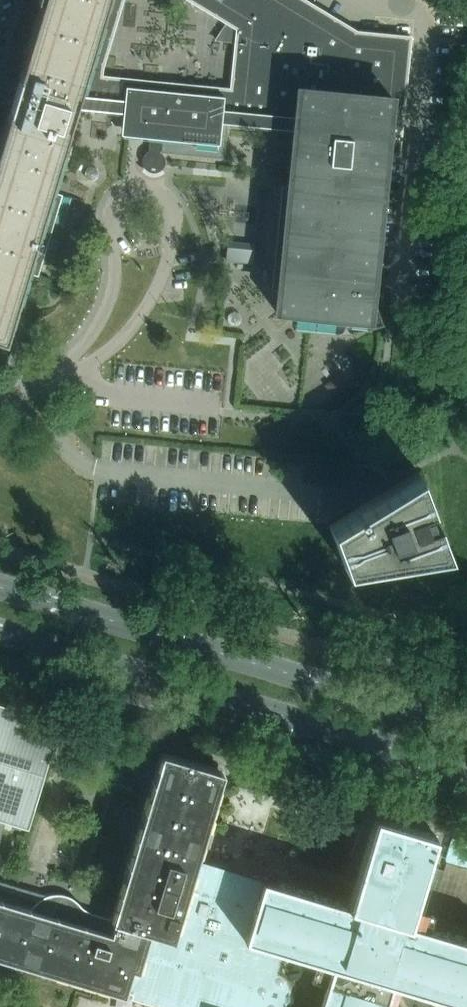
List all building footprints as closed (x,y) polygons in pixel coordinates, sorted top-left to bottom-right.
[(385,152),(400,154),(412,35),(361,30),(338,16),(310,0),(189,0),(236,29),(230,87),(103,74),(103,65),(123,0),(42,0),(0,141),(0,338),(5,340),(26,270),(38,274),(62,192),(50,189),(62,147),(65,139),(75,105),(130,110),(128,127),(150,129),(148,149),(146,150),(146,151),(145,152),(144,154),(144,155),(143,156),(143,158),(144,159),(144,160),(144,161),(145,163),(146,164),(147,165),(149,166),(150,167),(152,167),(153,167),(155,167),(156,167),(158,166),(159,166),(160,165),(161,164),(162,163),(162,162),(163,160),(163,159),(163,157),(163,155),(163,154),(162,152),(161,151),(160,150),(224,156),(227,120),(294,127),(288,184),(281,183),(271,287),(277,287),(275,311),(299,313),(297,325),(321,328),(327,328),(333,328),(344,328),(352,327),(360,326),(368,324),(375,322),(381,320),(370,286),(369,286),(370,276),(373,276),(385,152)] [(85,170),(85,174),(86,177),(88,179),(92,180),(95,179),(97,176),(98,173),(97,169),(95,167),(91,166),(88,167),(85,170)] [(227,246),(225,259),(251,262),(252,249),(227,246)] [(228,316),(228,319),(229,322),(232,324),(236,324),(238,323),(240,321),(241,317),(239,314),(237,311),(233,311),(230,313),(228,316)] [(418,471),(329,525),(344,566),(447,549),(418,471)] [(6,820),(27,826),(59,720),(0,702),(0,818),(6,820)] [(161,751),(111,918),(90,911),(86,909),(83,907),(81,905),(79,903),(77,901),(76,900),(74,898),(71,897),(68,895),(65,894),(61,894),(56,893),(54,894),(50,894),(47,895),(0,881),(0,958),(125,996),(127,990),(132,973),(137,974),(147,938),(174,946),(197,859),(222,769),(161,751)] [(197,859),(174,946),(147,938),(137,974),(132,973),(127,990),(132,992),(130,997),(165,1006),(383,1006),(391,981),(409,921),(435,833),(375,815),(348,903),(261,877),(261,878),(197,859)] [(446,859),(466,865),(466,843),(452,838),(446,859)] [(409,921),(391,981),(466,1004),(466,938),(409,921)]
